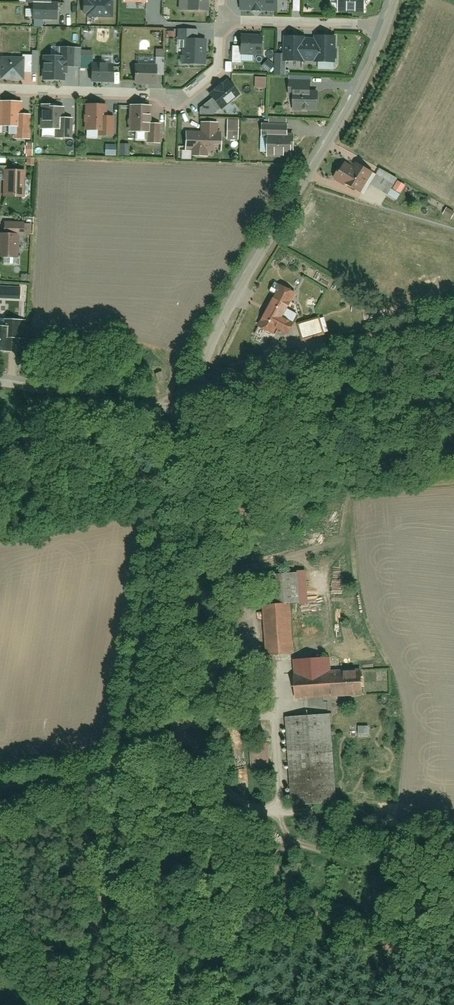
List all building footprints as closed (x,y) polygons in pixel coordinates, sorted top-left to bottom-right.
[(84,12),(88,13),(88,16),(113,17),(114,0),(84,0),(84,12)] [(184,14),(209,14),(209,0),(184,0),(184,14)] [(245,9),(264,9),(264,0),(245,0),(245,9)] [(264,9),(283,10),(283,0),(264,0),(264,9)] [(345,9),(370,11),(371,0),(346,0),(345,9)] [(38,1),(38,17),(66,18),(66,2),(55,2),(38,1)] [(189,55),(189,62),(207,62),(208,38),(199,38),(199,29),(180,29),(180,55),(189,55)] [(246,46),(246,52),(268,53),(269,35),(246,34),(246,46)] [(292,53),(292,60),(315,61),(316,54),(317,35),(293,34),(292,53)] [(316,54),(315,61),(340,62),(341,36),(317,35),(316,54)] [(237,46),(237,62),(245,62),(246,52),(246,46),(237,46)] [(75,55),(74,66),(82,66),(83,48),(75,48),(75,55)] [(154,64),(163,64),(163,50),(155,49),(154,64)] [(292,60),(292,53),(281,52),(280,73),(291,74),(292,60)] [(48,54),(47,79),(69,80),(70,66),(74,66),(75,55),(48,54)] [(4,56),(4,79),(27,79),(27,56),(4,56)] [(132,64),(132,81),(154,81),(153,63),(132,64)] [(96,64),(96,80),(117,81),(118,65),(96,64)] [(225,106),(227,108),(244,94),(233,80),(216,93),(218,97),(225,106)] [(290,90),(291,112),(319,109),(318,88),(290,90)] [(205,107),(205,113),(217,114),(225,106),(218,97),(205,107)] [(13,139),(28,140),(29,115),(21,115),(21,102),(0,102),(0,127),(13,127),(13,139)] [(113,120),(106,119),(107,105),(85,103),(83,129),(100,130),(99,138),(112,139),(113,120)] [(46,105),(45,127),(60,127),(66,128),(66,118),(67,106),(46,105)] [(144,144),(161,144),(161,124),(151,124),(151,107),(129,107),(129,132),(144,132),(144,144)] [(75,118),(66,118),(66,128),(60,127),(59,136),(74,137),(75,118)] [(266,135),(286,136),(286,119),(268,119),(268,123),(259,122),(258,135),(266,135)] [(227,121),(227,142),(239,142),(240,121),(227,121)] [(185,133),(185,155),(222,155),(222,124),(200,124),(200,133),(185,133)] [(266,135),(266,155),(287,155),(287,149),(292,149),(292,135),(286,136),(266,135)] [(344,158),(332,181),(359,196),(372,173),(344,158)] [(2,171),(3,199),(26,198),(25,170),(2,171)] [(398,181),(391,193),(398,197),(405,185),(398,181)] [(17,260),(17,234),(0,234),(0,260),(17,260)] [(293,323),(282,317),(295,293),(275,282),(270,291),(276,294),(259,326),(274,333),(277,327),(287,333),(293,323)] [(300,325),(303,339),(326,333),(323,319),(300,325)] [(7,329),(0,329),(0,356),(10,356),(10,340),(26,341),(27,322),(7,321),(7,329)] [(258,605),(259,658),(290,657),(289,608),(298,608),(298,573),(279,573),(279,605),(258,605)] [(329,656),(294,657),(295,697),(365,696),(365,671),(330,671),(329,656)] [(287,717),(289,806),(332,806),(330,716),(287,717)]
